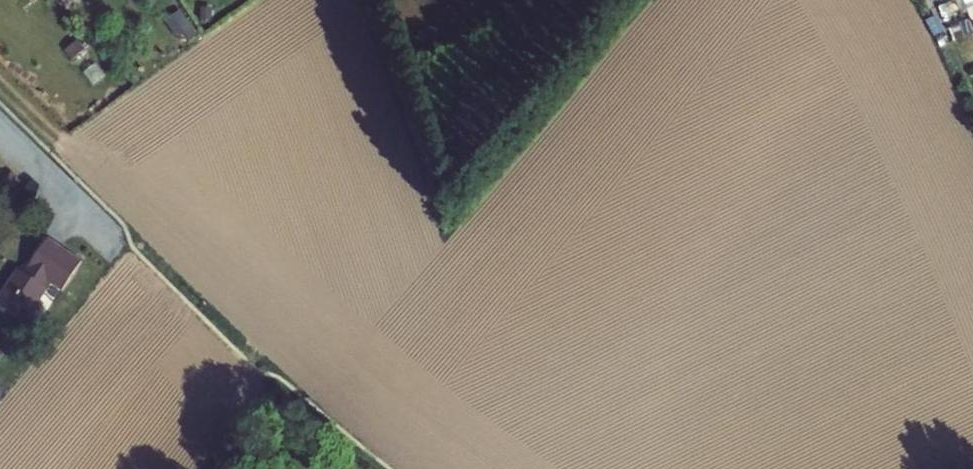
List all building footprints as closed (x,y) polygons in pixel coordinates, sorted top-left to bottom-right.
[(943,4),(950,26),(972,20),(972,0),(955,0),(943,4)] [(0,295),(0,308),(24,325),(48,290),(44,288),(47,284),(61,293),(82,262),(47,239),(23,274),(17,270),(0,295)]
